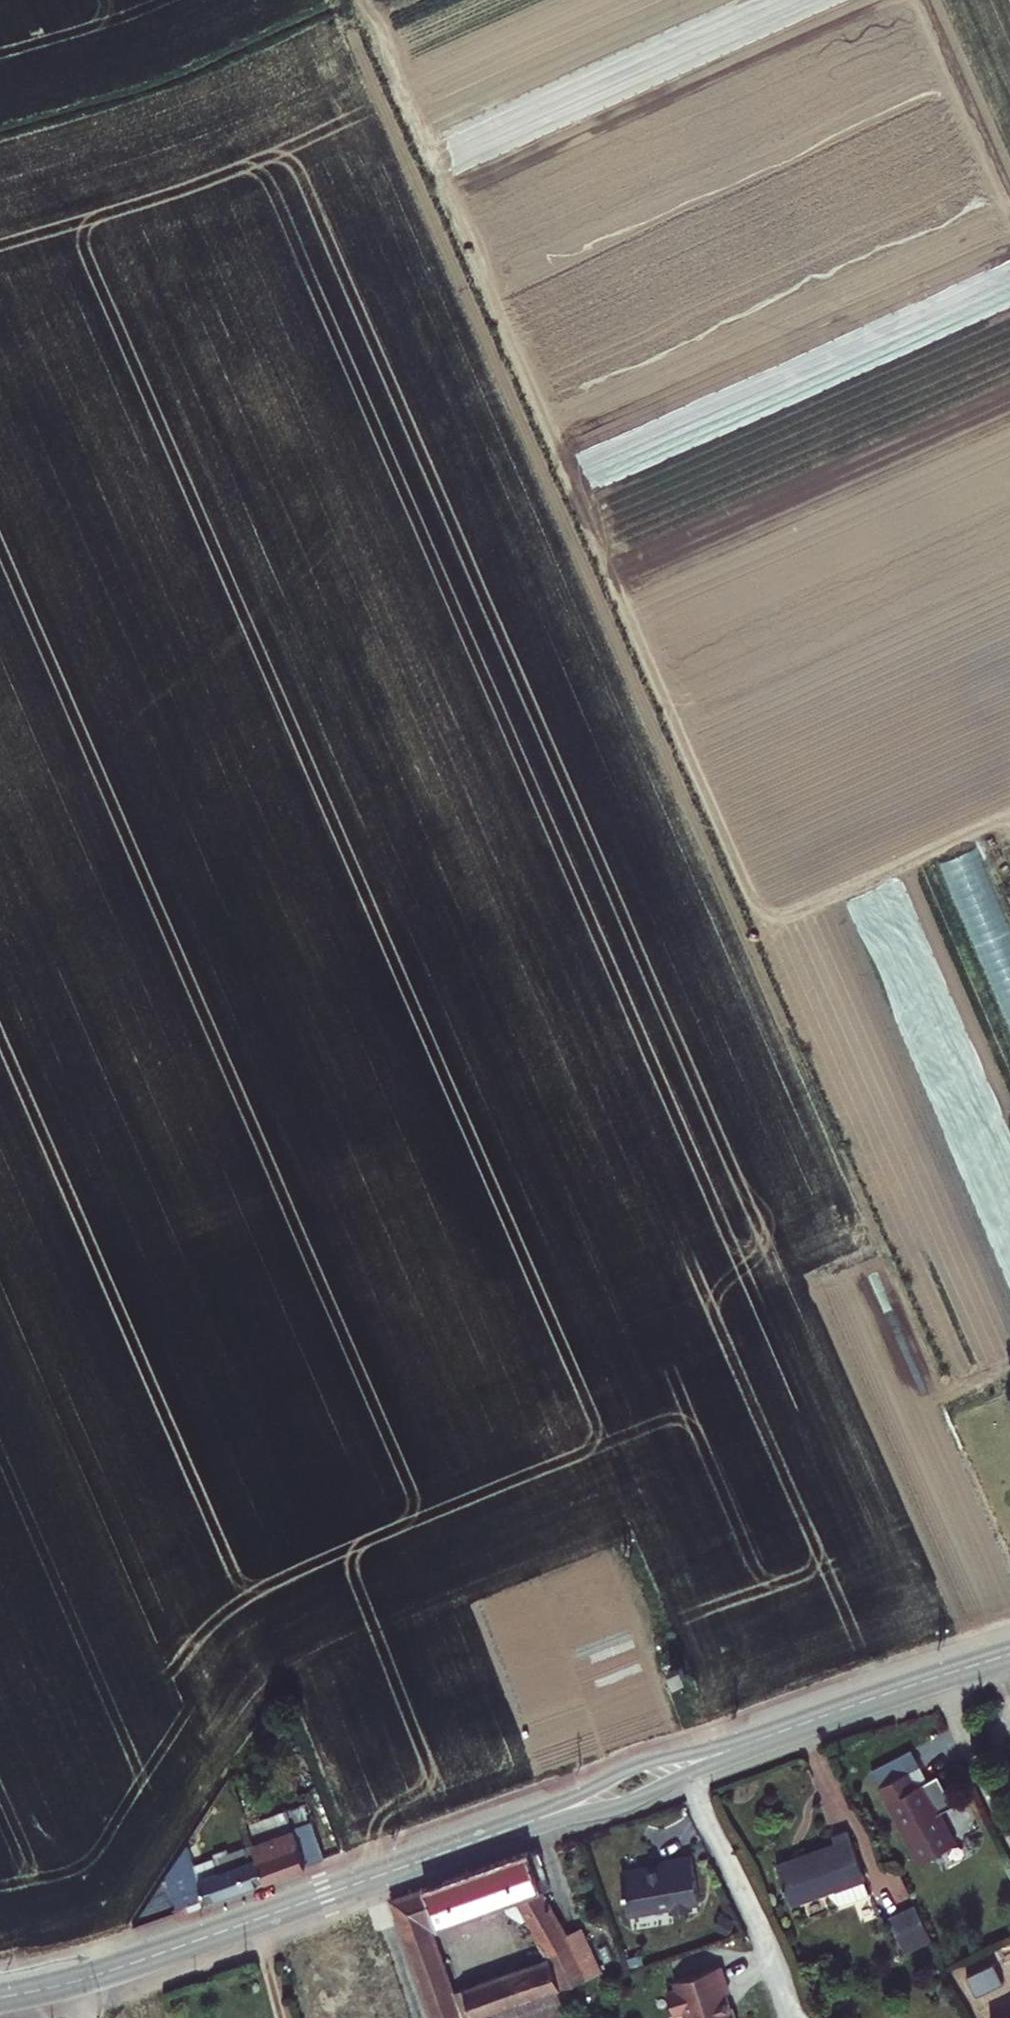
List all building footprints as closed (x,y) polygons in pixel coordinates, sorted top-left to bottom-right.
[(689,1673),(683,1660),(671,1665),(677,1678),(689,1673)] [(918,1766),(907,1772),(914,1787),(926,1781),(918,1766)] [(907,1772),(877,1786),(914,1864),(953,1844),(938,1813),(951,1806),(937,1776),(926,1781),(914,1787),(907,1772)] [(341,1852),(336,1838),(320,1844),(312,1821),(254,1842),(268,1878),(332,1856),(341,1852)] [(789,1916),(864,1882),(843,1837),(822,1846),(826,1855),(773,1879),(789,1916)] [(207,1900),(268,1878),(254,1842),(226,1852),(225,1848),(214,1852),(215,1855),(194,1863),(189,1849),(166,1878),(177,1908),(206,1898),(207,1900)] [(567,1933),(538,1880),(547,1876),(540,1849),(390,1900),(434,2017),(454,2017),(472,2011),(474,2017),(567,2017),(557,1989),(603,1971),(581,1927),(567,1933)] [(688,1858),(659,1862),(660,1867),(639,1870),(639,1868),(617,1871),(623,1915),(665,1909),(666,1915),(686,1912),(685,1906),(694,1905),(688,1858)] [(924,1935),(911,1907),(882,1920),(895,1948),(924,1935)] [(388,1935),(285,1958),(299,2017),(407,2017),(388,1935)] [(711,1964),(666,1977),(669,1987),(657,1989),(663,2011),(675,2007),(678,2017),(724,2017),(720,2006),(717,2007),(713,1993),(719,1991),(711,1964)]
